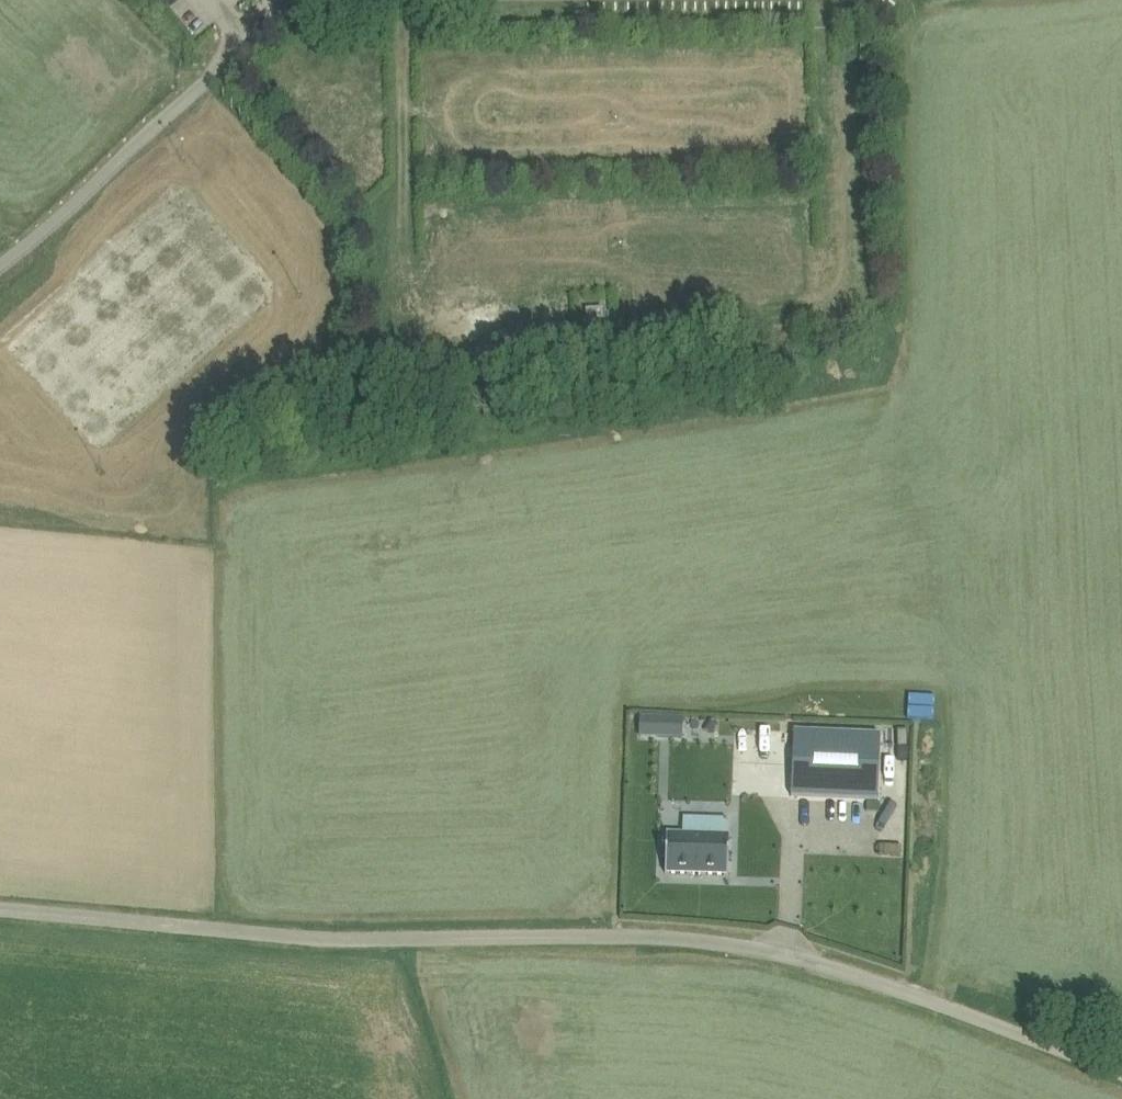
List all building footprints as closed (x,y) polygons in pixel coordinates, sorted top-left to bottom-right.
[(587,310),(589,340),(606,339),(604,309),(587,310)] [(658,717),(641,716),(640,735),(658,735),(658,717)] [(885,737),(798,731),(793,797),(881,803),(885,737)] [(667,839),(666,878),(729,879),(730,840),(667,839)]
